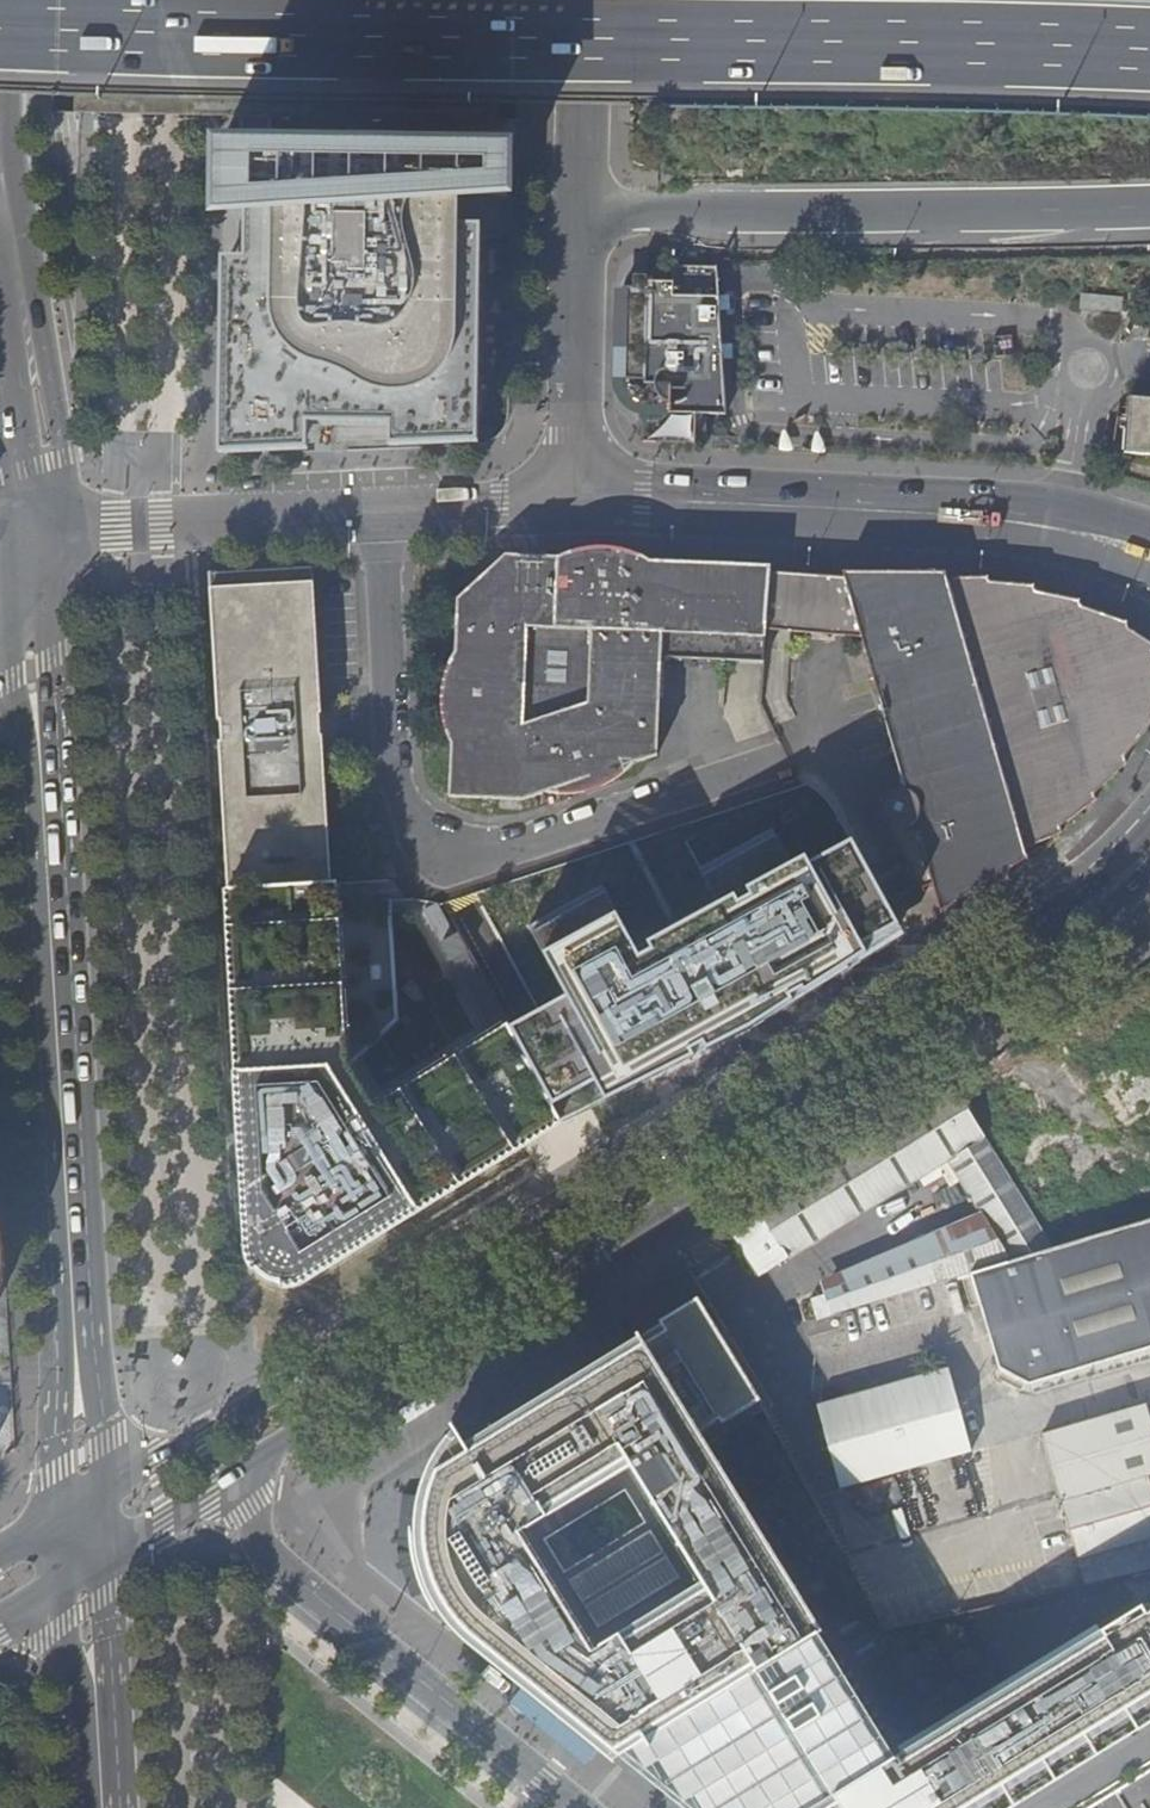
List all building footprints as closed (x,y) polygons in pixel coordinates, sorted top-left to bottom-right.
[(223,199),(249,199),(249,213),(248,266),(226,265),(223,463),(309,465),(309,438),(392,440),(392,461),(488,462),(492,237),(470,237),(471,206),(490,206),(491,153),(223,148),(223,199)] [(644,414),(644,440),(644,443),(650,443),(695,444),(695,438),(696,414),(726,415),(719,310),(717,267),(673,266),(673,282),(647,282),(647,297),(649,297),(649,305),(649,379),(655,379),(654,384),(656,393),(659,398),(664,402),(667,404),(677,405),(681,403),(686,403),(686,414),(656,414),(644,414)] [(1124,299),(1082,294),(1080,311),(1122,316),(1124,299)] [(1128,398),(1124,454),(1149,456),(1149,399),(1128,398)] [(447,761),(447,807),(519,812),(543,803),(546,804),(555,802),(570,798),(570,793),(600,786),(600,787),(630,773),(657,766),(660,665),(759,668),(761,636),(764,578),(764,570),(642,567),(633,563),(619,559),(619,561),(587,559),(586,556),(575,557),(555,565),(504,564),(454,610),(451,656),(449,659),(439,691),(443,692),(443,723),(440,723),(440,730),(444,744),(447,761)] [(315,716),(307,571),(207,577),(215,722),(229,721),(230,744),(217,745),(225,891),(238,890),(260,889),(258,869),(324,865),(316,739),(313,739),(312,716),(315,716)] [(761,636),(857,643),(904,793),(899,792),(894,793),(888,795),(883,800),(881,803),(879,809),(880,815),(883,821),(891,829),(885,832),(911,859),(904,863),(924,894),(930,891),(1022,849),(1059,833),(1058,827),(1094,800),(1092,793),(1124,762),(1121,755),(1149,719),(1149,716),(1148,708),(1149,704),(1149,659),(1147,649),(1149,641),(1123,628),(1121,620),(1075,605),(1072,597),(1029,591),(1028,585),(982,585),(981,579),(940,582),(938,577),(838,578),(837,583),(764,578),(761,636)] [(650,963),(612,896),(543,935),(581,1002),(506,1046),(556,1120),(671,1061),(785,998),(898,936),(857,851),(808,877),(785,835),(716,873),(739,914),(650,963)] [(1022,849),(930,891),(940,912),(1026,856),(1022,849)] [(325,885),(324,865),(258,869),(260,889),(313,885),(325,885)] [(506,1046),(497,1032),(460,1055),(407,1087),(361,1115),(344,1087),(343,1076),(338,992),(334,932),(332,904),(315,905),(313,885),(260,889),(238,890),(239,910),(226,911),(228,937),(232,997),(237,1083),(246,1227),(249,1241),(254,1251),(266,1262),(276,1268),(291,1272),(301,1272),(309,1271),(323,1266),(342,1253),(405,1213),(464,1178),(515,1146),(556,1120),(506,1046)] [(1054,1250),(953,1085),(731,1221),(749,1252),(758,1267),(762,1273),(922,1175),(934,1195),(962,1178),(988,1222),(1013,1262),(1025,1258),(1054,1250)] [(827,1289),(833,1315),(953,1280),(1013,1262),(988,1222),(827,1289)] [(953,1280),(953,1282),(966,1278),(994,1372),(1023,1388),(1149,1350),(1149,1222),(1054,1250),(1025,1258),(1013,1262),(953,1280)] [(749,1252),(744,1255),(753,1269),(758,1267),(749,1252)] [(702,1308),(644,1344),(699,1433),(757,1397),(702,1308)] [(1014,1692),(902,1760),(898,1754),(889,1760),(815,1637),(824,1631),(709,1444),(706,1445),(699,1433),(644,1344),(497,1434),(437,1471),(429,1492),(425,1508),(424,1524),(424,1543),(426,1556),(429,1570),(436,1587),(442,1600),(450,1612),(456,1620),(463,1628),(474,1638),(684,1807),(1085,1807),(1014,1692)] [(831,1451),(963,1414),(951,1372),(949,1367),(817,1404),(831,1451)] [(1149,1541),(1149,1479),(1149,1478),(1149,1409),(1149,1406),(1044,1437),(1079,1560),(1149,1541)] [(974,1455),(963,1414),(831,1451),(842,1491),(974,1455)] [(1149,1574),(1149,1541),(1079,1560),(1087,1587),(1149,1574)] [(1014,1692),(1086,1807),(1089,1807),(1114,1792),(1149,1770),(1149,1622),(1141,1607),(1100,1632),(1103,1638),(1042,1675),(1014,1692)]
